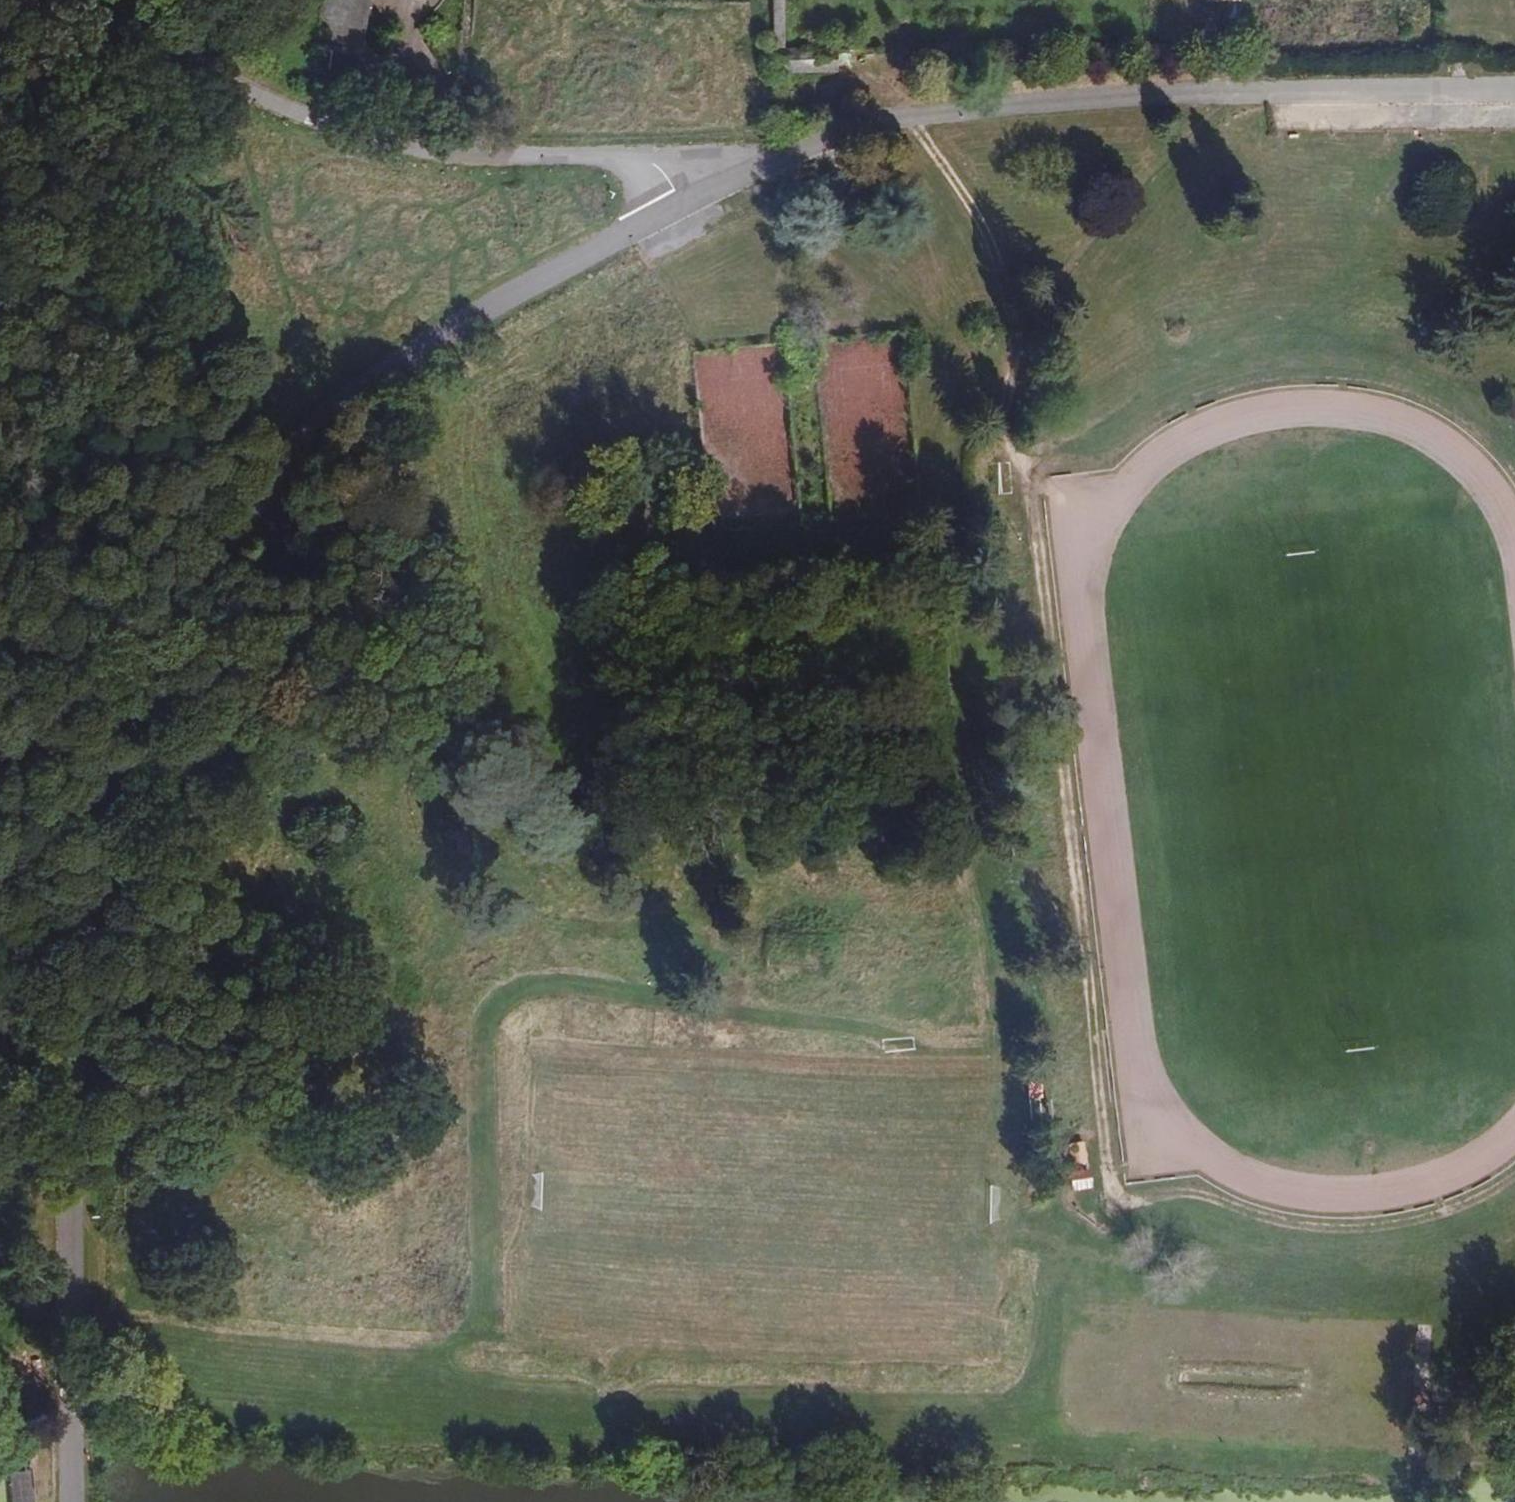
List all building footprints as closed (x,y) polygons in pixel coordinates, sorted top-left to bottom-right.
[(353,0),(309,0),(300,56),(296,78),(308,95),(314,57),(346,60),(353,0)] [(774,48),(775,0),(763,0),(761,48),(774,48)] [(1082,1139),(1065,1143),(1070,1165),(1087,1161),(1082,1139)] [(1071,1191),(1091,1190),(1090,1170),(1070,1171),(1071,1191)] [(31,1470),(9,1470),(9,1501),(32,1501),(31,1470)]
